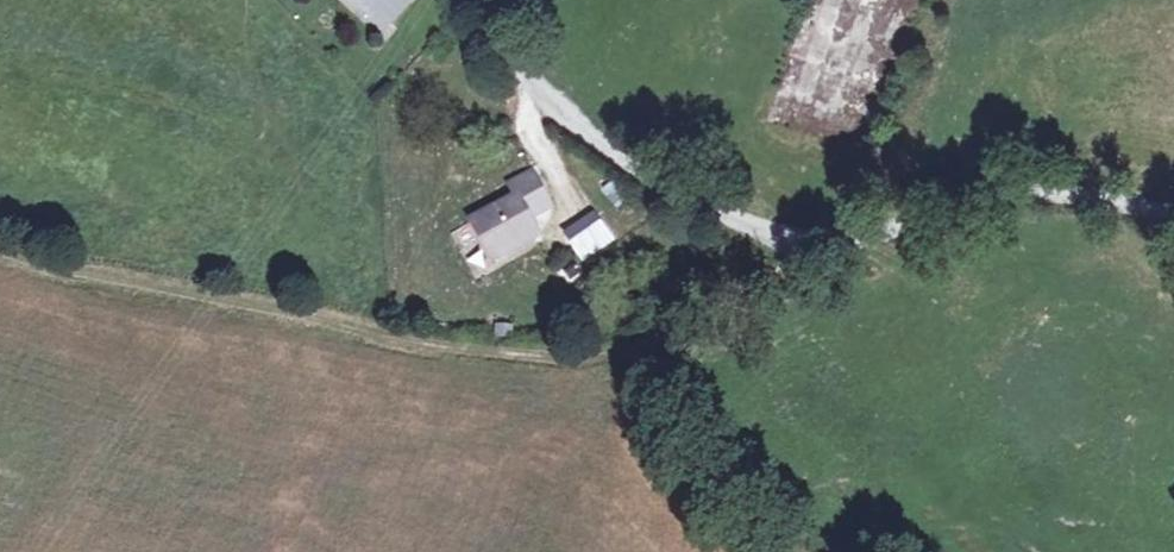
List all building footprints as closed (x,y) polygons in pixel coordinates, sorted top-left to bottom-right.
[(402,0),(372,0),(364,9),(381,25),(402,0)] [(544,204),(524,174),(503,188),(510,198),(467,226),(490,263),(535,234),(523,218),(544,204)]
